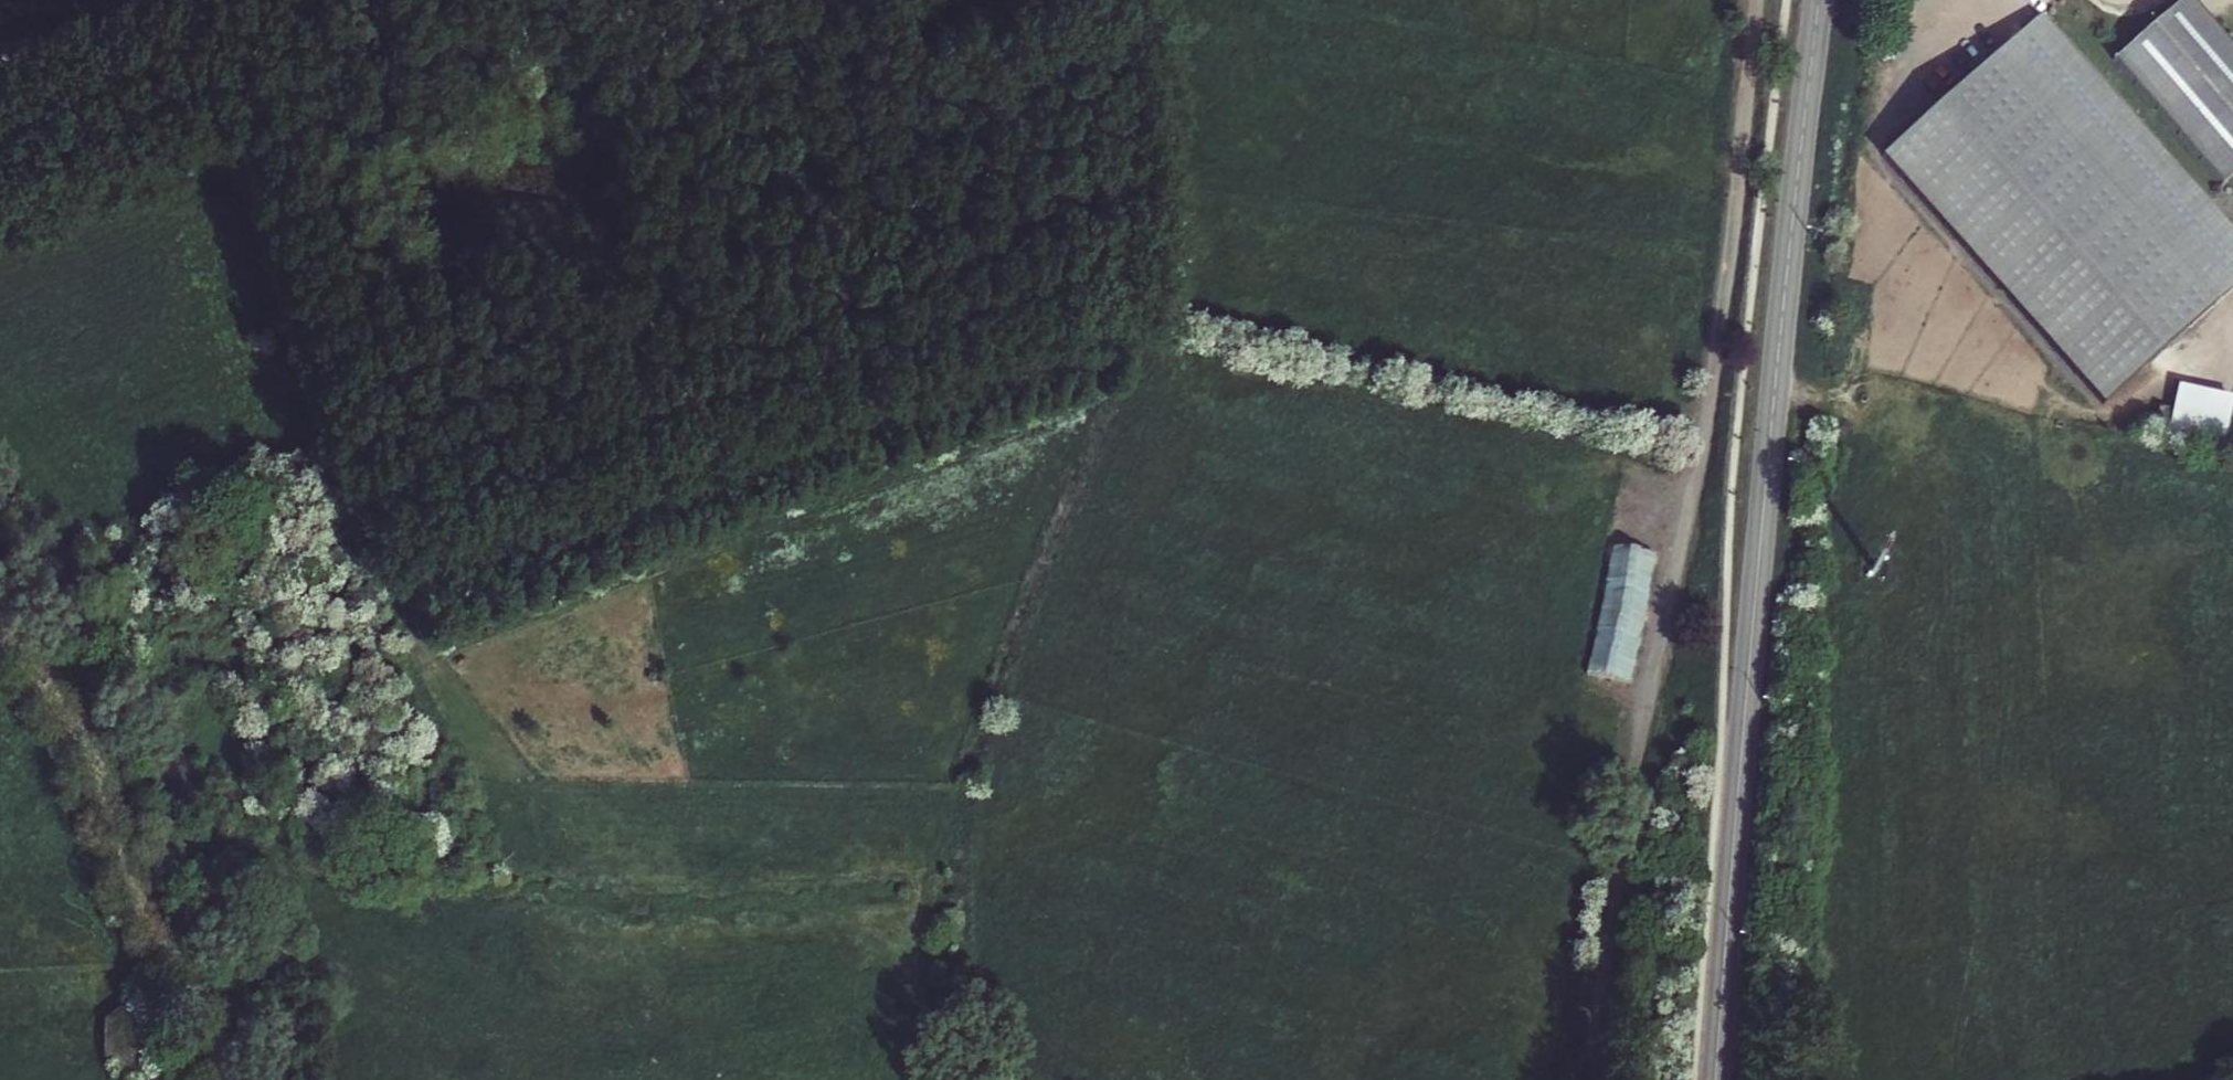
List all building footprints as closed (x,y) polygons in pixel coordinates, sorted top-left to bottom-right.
[(2200,7),(2127,74),(2232,191),(2232,43),(2200,7)] [(1883,160),(2103,405),(2232,285),(2232,235),(2042,17),(1883,160)] [(2178,385),(2174,433),(2232,438),(2232,390),(2178,385)] [(1596,639),(1639,643),(1644,598),(1600,594),(1596,639)]
